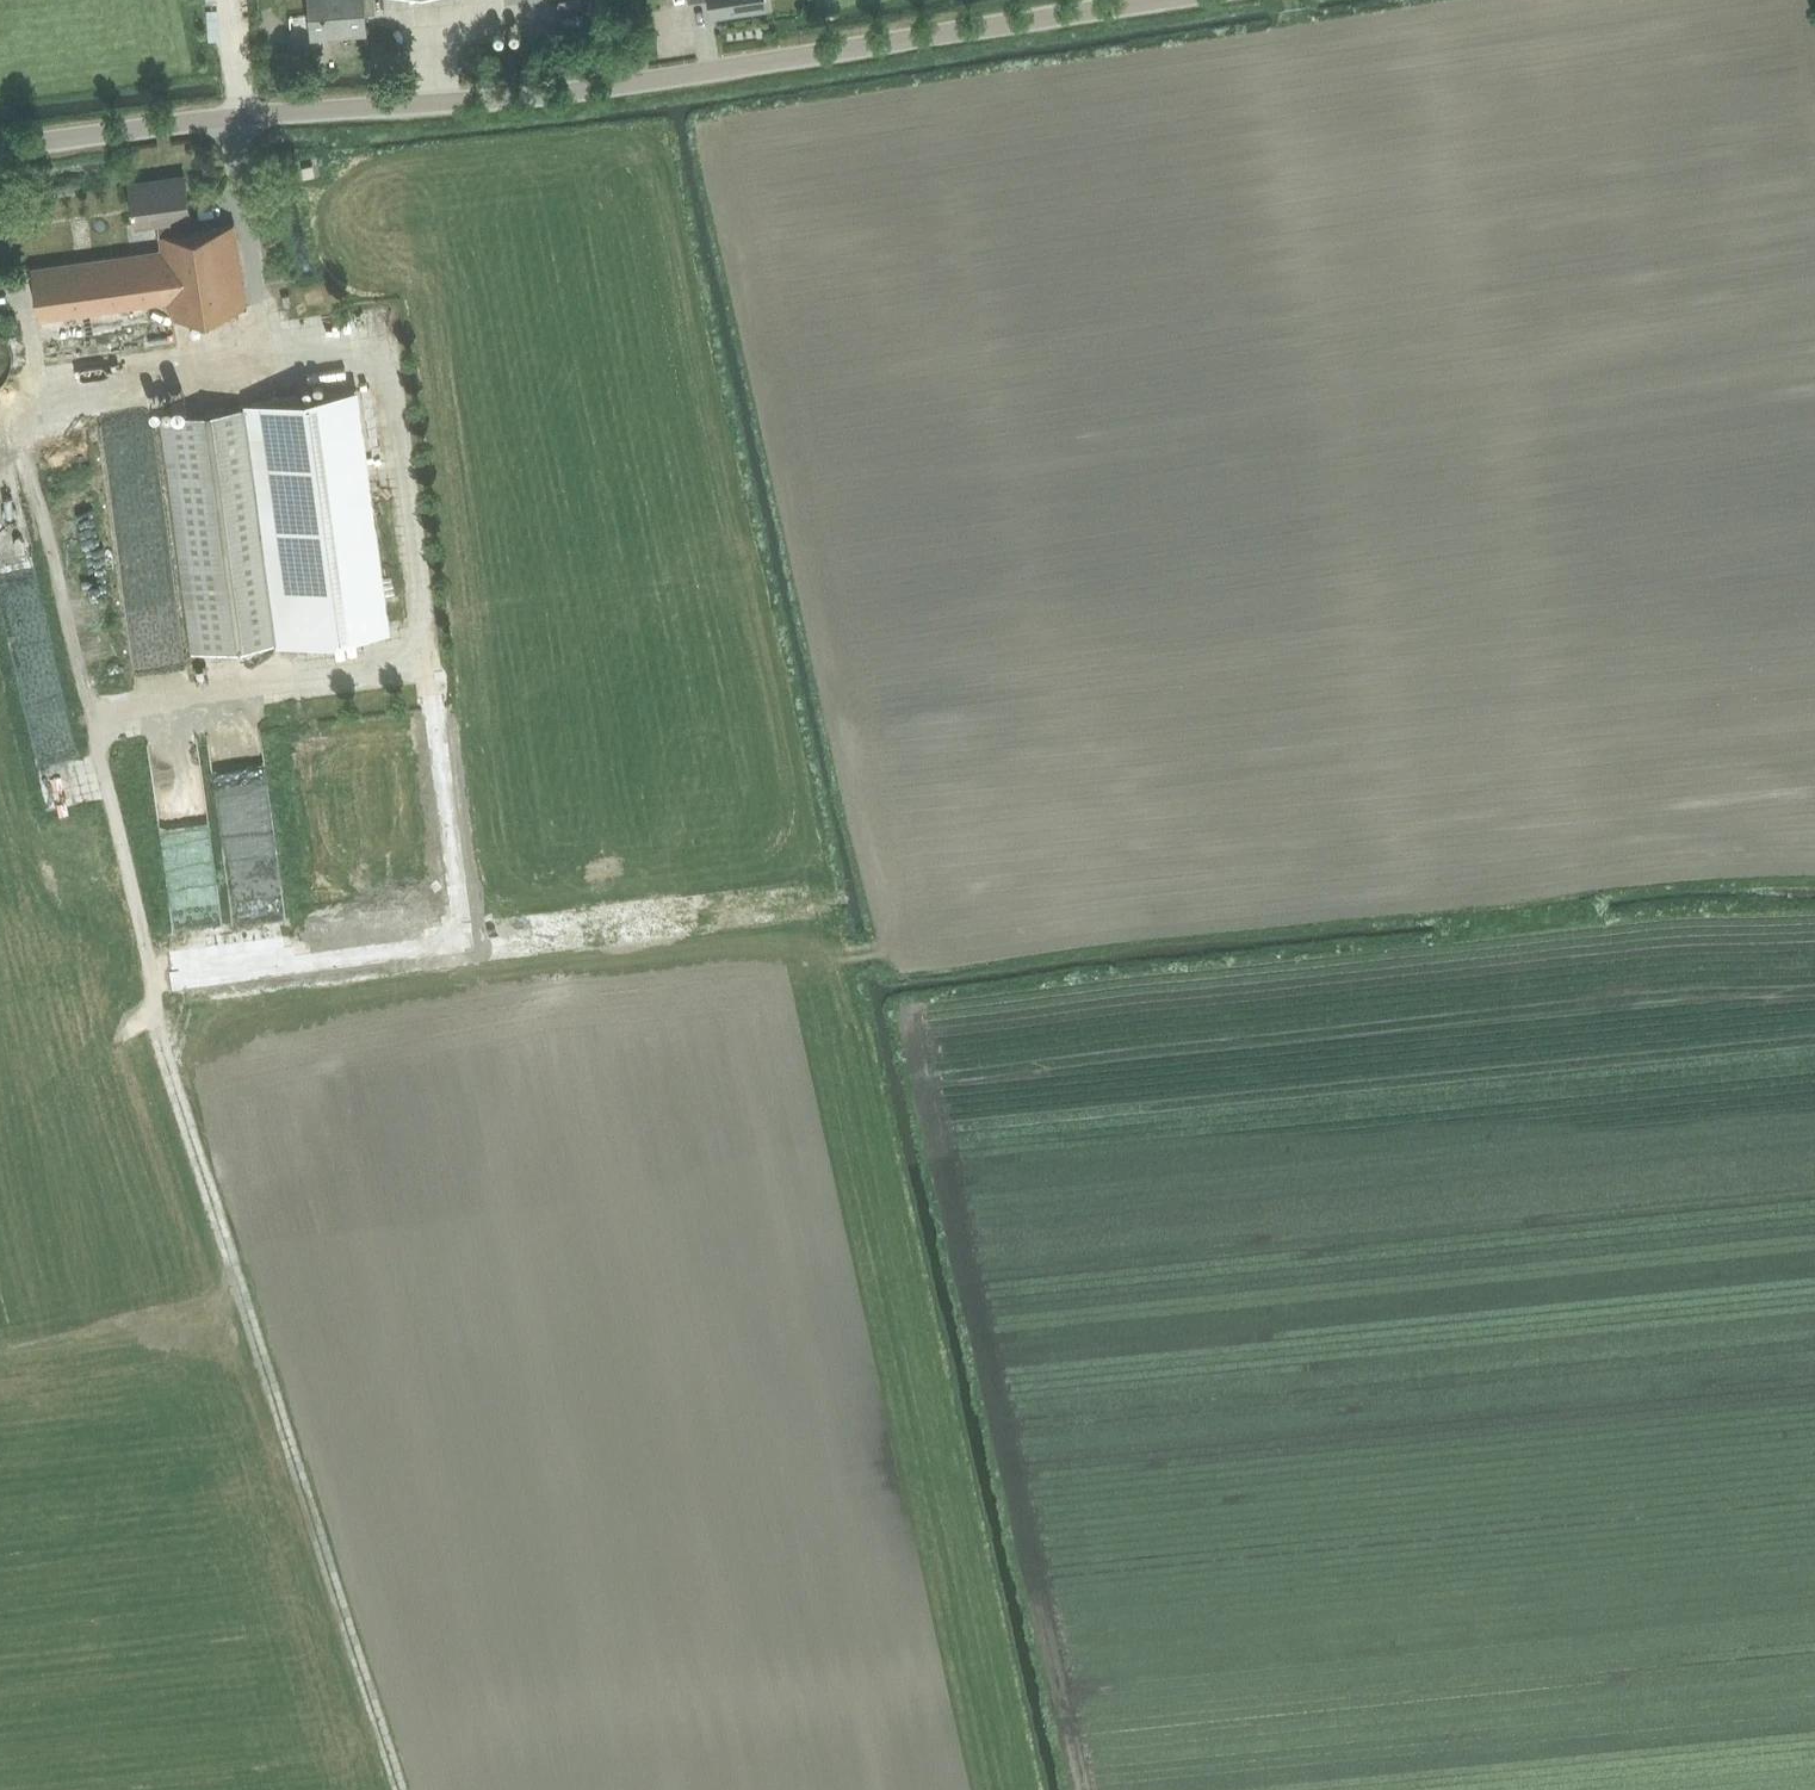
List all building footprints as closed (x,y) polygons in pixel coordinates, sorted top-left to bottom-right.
[(313,36),(367,32),(366,13),(377,12),(376,0),(310,0),(313,36)] [(713,16),(733,13),(733,11),(746,9),(746,11),(767,8),(766,0),(711,0),(713,16)] [(32,269),(31,269),(39,319),(168,300),(170,317),(175,316),(246,305),(234,225),(194,231),(185,176),(175,177),(130,184),(136,225),(157,222),(161,249),(32,269)] [(259,402),(259,407),(290,642),(389,629),(356,389),(259,402)] [(259,407),(161,423),(191,654),(290,642),(259,407)] [(43,570),(38,542),(2,547),(7,576),(43,570)] [(232,734),(232,765),(254,765),(254,734),(232,734)] [(197,767),(230,766),(230,737),(197,738),(197,767)]
